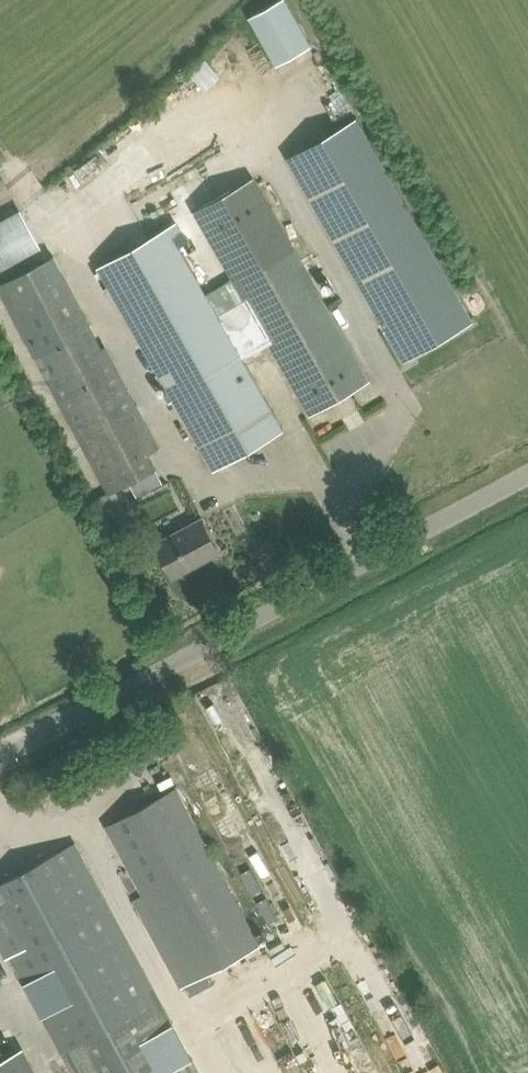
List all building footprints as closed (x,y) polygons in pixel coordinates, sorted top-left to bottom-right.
[(286,157),(403,360),(473,320),(356,116),(286,157)] [(193,210),(244,298),(267,340),(310,414),(369,380),(252,176),(193,210)] [(284,429),(241,355),(218,314),(167,225),(96,266),(98,270),(94,272),(103,288),(107,286),(213,470),(284,429)] [(36,358),(107,492),(116,487),(128,481),(155,466),(148,453),(160,448),(109,352),(103,354),(90,329),(51,256),(0,283),(0,291),(36,358)] [(244,298),(218,314),(241,355),(267,340),(244,298)] [(155,466),(128,481),(137,497),(164,482),(155,466)] [(95,499),(103,513),(124,502),(116,487),(107,492),(95,499)] [(140,531),(132,517),(111,528),(119,543),(140,531)] [(156,542),(163,556),(173,576),(219,551),(202,518),(156,542)] [(250,541),(241,546),(245,553),(254,548),(250,541)] [(106,826),(116,845),(142,894),(132,900),(179,989),(259,947),(186,808),(175,788),(106,826)] [(61,1052),(160,1000),(75,842),(0,883),(0,949),(5,958),(9,956),(61,1052)] [(72,1072),(199,1072),(160,1000),(61,1052),(72,1072)] [(20,1049),(4,1058),(0,1051),(0,1072),(32,1072),(20,1049)]
